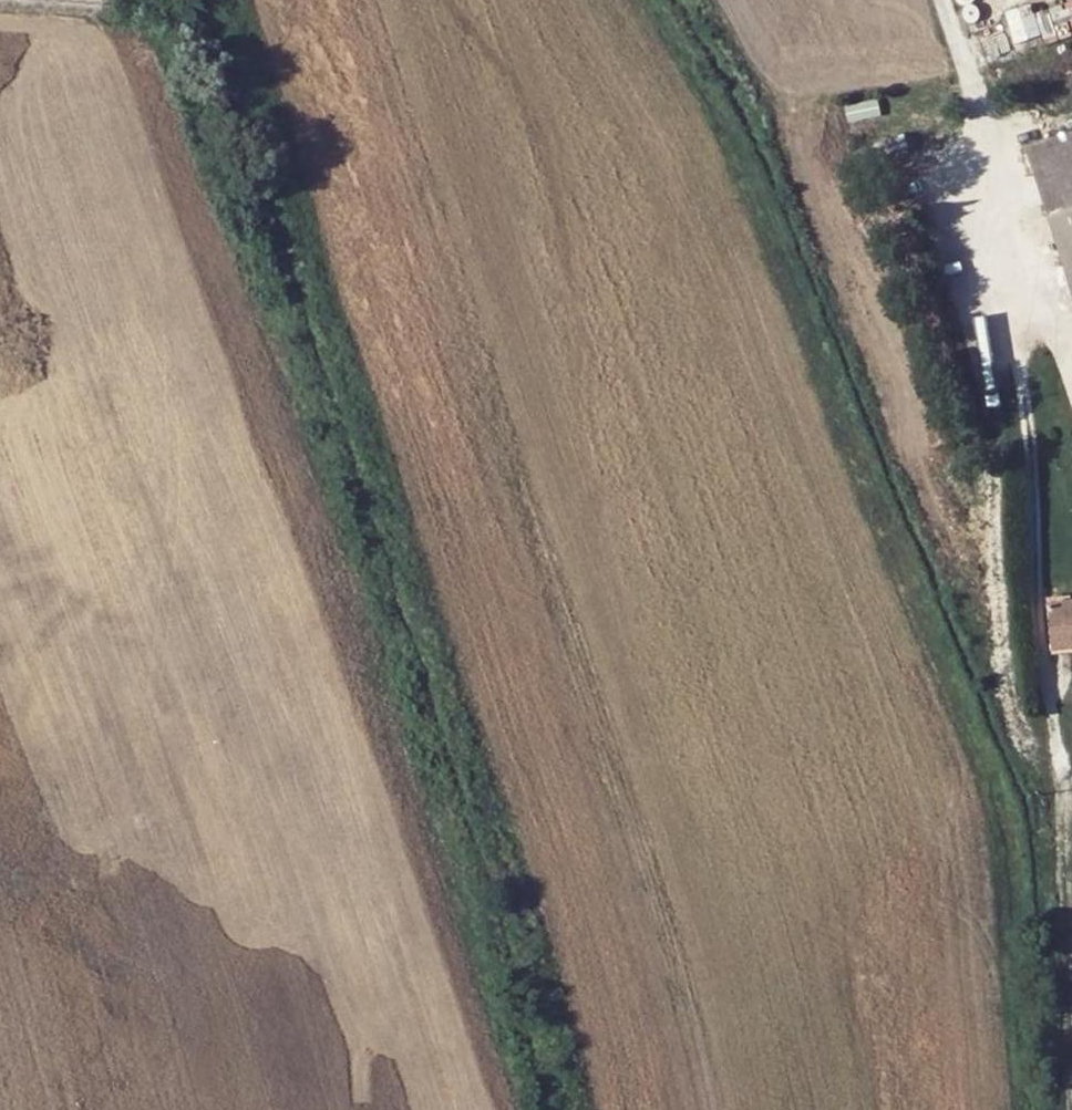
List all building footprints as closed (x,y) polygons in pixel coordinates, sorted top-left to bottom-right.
[(868,94),(836,101),(839,118),(872,111),(868,94)] [(1022,151),(1071,304),(1071,135),(1022,151)] [(1045,594),(1047,604),(1069,602),(1069,592),(1045,594)] [(1047,604),(1051,646),(1071,644),(1071,601),(1069,602),(1047,604)] [(1051,646),(1052,660),(1071,658),(1071,644),(1051,646)]
